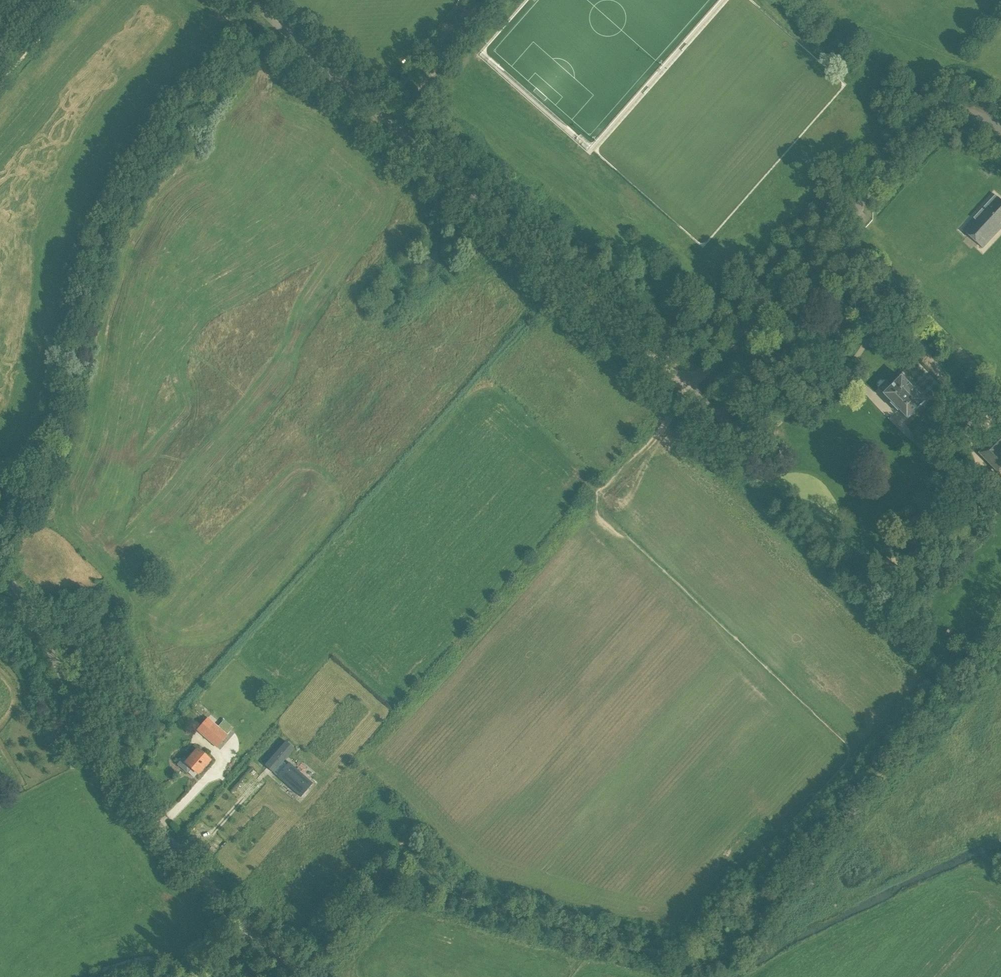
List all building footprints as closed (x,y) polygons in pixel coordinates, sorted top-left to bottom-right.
[(983,248),(1000,229),(1000,200),(996,195),(963,230),(983,248)] [(925,401),(903,377),(892,387),(887,381),(879,389),(907,418),(925,401)] [(1000,450),(1000,448),(1000,431),(979,453),(999,473),(1000,471),(1000,451),(1000,450)] [(208,717),(196,730),(216,748),(228,735),(208,717)] [(286,764),(283,761),(294,748),(285,741),(264,765),(301,796),(313,782),(289,761),(286,764)] [(210,761),(197,750),(188,760),(184,757),(177,765),(187,773),(191,768),(198,774),(210,761)]
